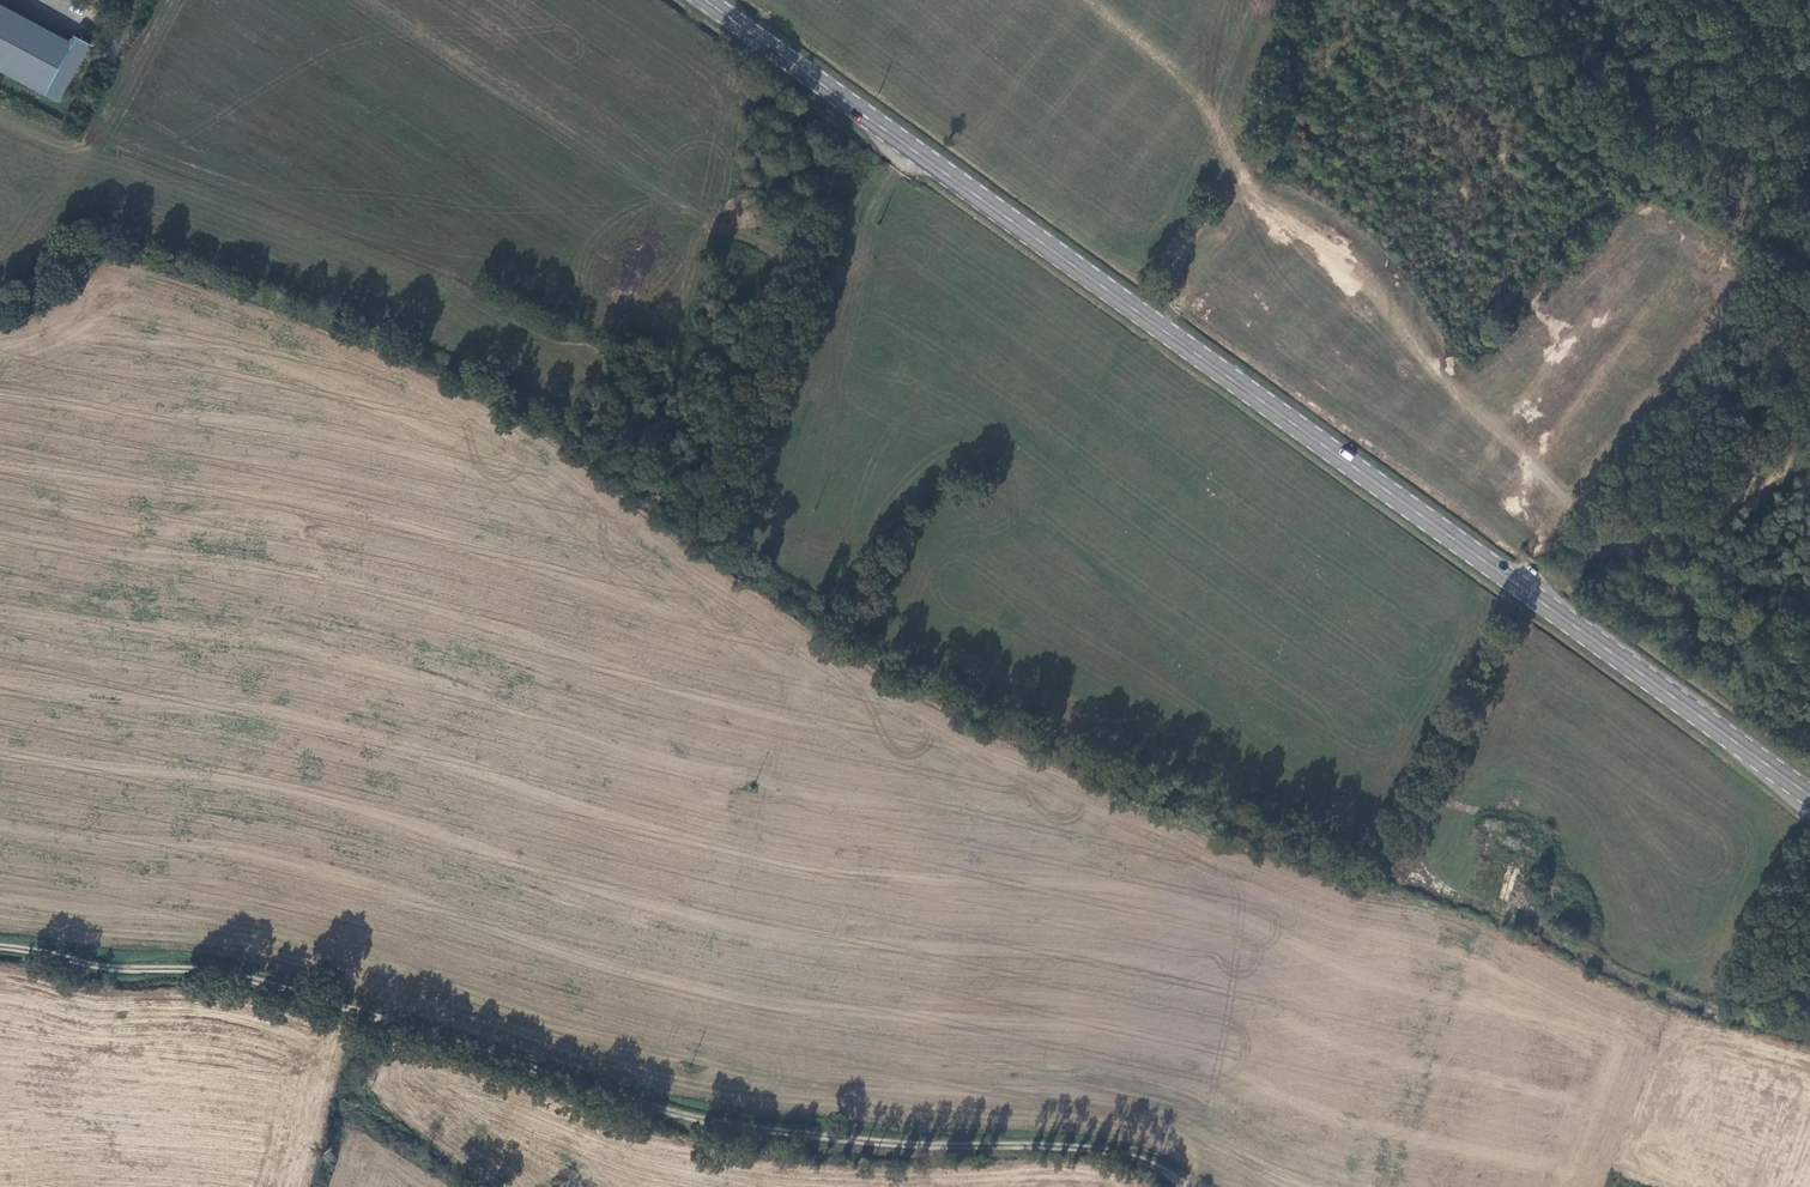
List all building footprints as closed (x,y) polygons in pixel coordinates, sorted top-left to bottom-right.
[(86,42),(75,36),(68,50),(0,14),(0,71),(54,100),(86,42)]
